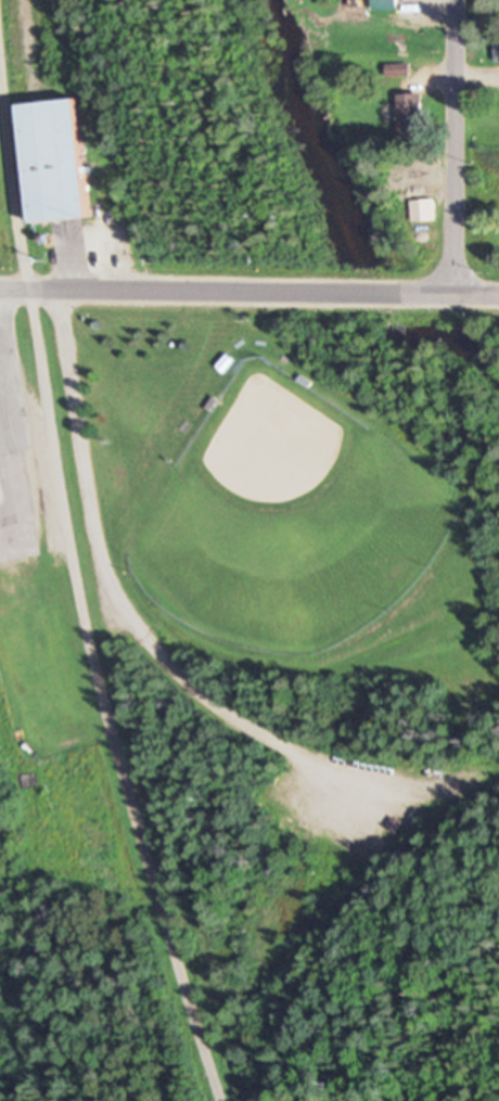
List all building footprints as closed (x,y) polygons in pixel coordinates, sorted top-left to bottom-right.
[(396,9),(396,0),(373,0),(373,9),(396,9)] [(392,50),(414,50),(414,34),(392,34),(392,50)] [(410,63),(387,63),(387,75),(410,75),(410,63)] [(399,92),(399,126),(422,126),(422,92),(399,92)] [(79,96),(21,102),(31,221),(89,216),(79,96)] [(412,199),(412,220),(436,220),(435,198),(412,199)]
